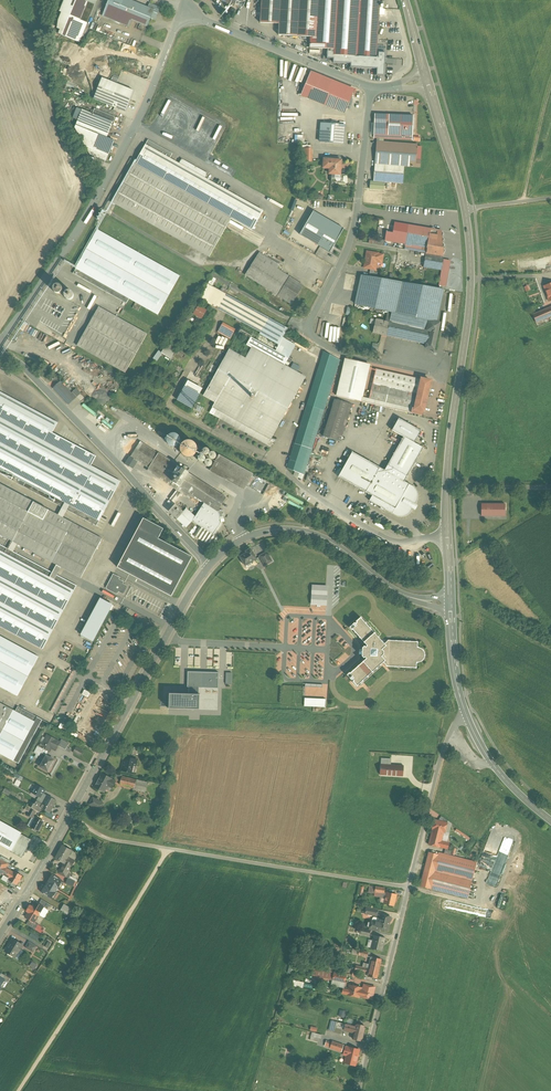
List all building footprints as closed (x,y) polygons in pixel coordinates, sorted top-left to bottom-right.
[(51,35),(79,45),(96,0),(65,0),(51,35)] [(126,0),(110,0),(102,18),(128,29),(131,22),(147,28),(151,18),(145,16),(148,9),(126,0)] [(260,23),(279,24),(279,35),(310,37),(310,48),(328,49),(328,58),(333,59),(333,63),(351,64),(350,68),(377,69),(376,76),(384,76),(384,75),(383,75),(383,65),(385,65),(385,64),(384,64),(384,59),(385,59),(385,58),(384,58),(384,54),(386,54),(386,53),(378,52),(378,54),(377,54),(380,0),(262,0),(260,23)] [(148,9),(145,16),(151,18),(155,20),(160,8),(150,4),(148,9)] [(353,90),(311,72),(301,93),(344,112),(353,90)] [(111,80),(117,82),(119,76),(113,74),(111,80)] [(132,91),(101,79),(93,99),(124,111),(132,91)] [(92,112),(82,108),(75,125),(107,138),(115,117),(93,109),(92,112)] [(413,116),(375,114),(374,139),(412,141),(413,116)] [(346,125),(321,123),(319,142),(344,143),(346,125)] [(416,145),(375,142),(372,183),(402,185),(403,167),(419,169),(419,157),(415,156),(416,145)] [(263,210),(144,145),(112,203),(210,256),(231,218),(252,229),(263,210)] [(302,162),(312,162),(312,148),(302,148),(302,162)] [(342,160),(324,159),(324,168),(330,169),(330,174),(340,175),(342,160)] [(315,211),(301,234),(330,252),(344,228),(315,211)] [(443,230),(409,225),(405,250),(444,257),(445,244),(443,243),(444,237),(442,236),(443,230)] [(179,277),(96,230),(74,269),(158,315),(179,277)] [(383,255),(366,251),(363,270),(375,272),(377,264),(381,265),(383,255)] [(279,265),(259,253),(245,277),(291,305),(302,286),(276,270),(279,265)] [(444,288),(360,274),(354,307),(387,313),(385,320),(385,321),(429,330),(439,332),(441,322),(438,321),(444,288)] [(287,327),(208,283),(199,297),(259,331),(256,338),(251,335),(245,346),(252,350),(283,367),(296,344),(282,336),(287,327)] [(542,288),(547,302),(550,301),(550,285),(542,288)] [(62,299),(73,300),(74,292),(60,290),(59,297),(62,298),(62,299)] [(207,310),(198,304),(192,313),(202,319),(207,310)] [(149,336),(100,307),(77,345),(127,374),(149,336)] [(533,315),(537,323),(550,317),(550,307),(533,315)] [(439,333),(375,319),(372,333),(426,345),(425,349),(435,351),(439,333)] [(235,328),(222,321),(218,331),(229,338),(235,328)] [(217,344),(225,346),(227,339),(220,336),(217,344)] [(170,359),(177,349),(167,342),(160,353),(170,359)] [(266,443),(302,378),(283,367),(252,350),(246,360),(229,350),(202,397),(214,404),(209,412),(266,443)] [(152,359),(156,361),(162,354),(157,351),(152,359)] [(339,362),(321,357),(289,469),(307,474),(339,362)] [(369,365),(344,360),(336,397),(406,412),(424,416),(432,380),(419,377),(419,381),(368,370),(369,365)] [(191,408),(201,387),(185,380),(175,401),(191,408)] [(72,393),(60,381),(53,388),(69,405),(80,394),(76,389),(72,393)] [(0,392),(0,474),(62,507),(67,510),(96,526),(120,482),(91,466),(96,457),(52,433),(58,423),(0,392)] [(351,405),(334,400),(323,436),(340,442),(351,405)] [(391,430),(404,438),(384,472),(353,453),(339,476),(394,508),(407,485),(402,482),(423,447),(415,443),(422,431),(403,420),(398,417),(391,430)] [(203,504),(195,517),(192,522),(213,535),(221,523),(218,512),(232,492),(144,437),(131,457),(126,466),(132,472),(138,463),(148,469),(146,472),(189,500),(191,496),(203,504)] [(253,475),(219,456),(210,471),(243,490),(253,475)] [(81,578),(102,539),(63,518),(58,515),(0,484),(0,534),(81,578)] [(414,490),(407,485),(394,508),(391,514),(398,517),(402,517),(408,515),(412,510),(415,505),(416,500),(416,495),(414,490)] [(505,501),(481,502),(481,516),(505,515),(505,501)] [(191,525),(192,522),(195,517),(177,503),(168,512),(176,521),(181,516),(191,525)] [(67,510),(62,507),(58,515),(63,518),(67,510)] [(163,529),(144,519),(117,568),(171,596),(192,557),(158,539),(163,529)] [(42,650),(77,586),(0,545),(0,627),(42,650)] [(245,553),(238,557),(244,567),(257,560),(262,568),(271,563),(265,553),(257,558),(251,548),(244,552),(245,553)] [(121,576),(113,573),(107,585),(108,588),(117,593),(120,591),(124,593),(128,586),(124,584),(124,582),(119,579),(121,576)] [(327,586),(311,586),(310,606),(326,607),(327,586)] [(111,604),(101,599),(81,635),(92,641),(111,604)] [(384,645),(360,619),(349,628),(366,647),(364,648),(363,647),(361,649),(360,657),(362,659),(363,657),(366,660),(346,677),(356,687),(383,663),(386,667),(416,668),(416,663),(417,663),(419,662),(422,660),(424,658),(424,655),(424,652),(422,650),(420,649),(417,648),(417,642),(387,641),(384,645)] [(0,637),(0,687),(17,696),(38,657),(0,637)] [(188,694),(169,693),(169,702),(161,702),(161,707),(169,707),(169,709),(200,710),(200,694),(199,694),(199,688),(218,688),(219,672),(188,671),(187,687),(188,687),(188,694)] [(304,698),(303,707),(319,707),(324,708),(325,699),(304,698)] [(18,764),(42,719),(18,706),(15,711),(0,704),(0,754),(18,764)] [(44,746),(43,749),(51,753),(52,750),(56,752),(61,742),(46,734),(41,744),(44,746)] [(76,746),(72,752),(80,757),(83,751),(76,746)] [(56,760),(44,755),(36,768),(48,775),(56,760)] [(137,760),(124,757),(120,771),(134,775),(137,760)] [(403,766),(381,765),(380,775),(403,776),(403,766)] [(118,781),(102,772),(92,788),(103,794),(107,787),(112,790),(118,781)] [(136,780),(121,776),(118,785),(134,789),(136,780)] [(34,784),(29,793),(41,800),(46,791),(34,784)] [(57,802),(46,795),(39,809),(50,815),(57,802)] [(106,801),(93,795),(88,805),(101,812),(106,801)] [(46,823),(35,816),(28,828),(39,835),(46,823)] [(446,823),(432,819),(430,829),(431,829),(427,845),(447,850),(448,842),(440,840),(442,833),(444,833),(446,823)] [(11,850),(10,852),(21,858),(31,839),(21,833),(21,832),(0,820),(0,844),(11,850)] [(71,852),(61,846),(54,860),(62,864),(57,873),(66,877),(73,863),(67,860),(71,852)] [(484,848),(478,865),(482,867),(487,867),(490,868),(492,868),(496,856),(492,855),(492,857),(490,861),(486,859),(486,854),(483,862),(484,848)] [(476,862),(428,851),(419,888),(468,899),(472,880),(476,862)] [(21,877),(6,868),(8,864),(0,860),(0,873),(9,879),(8,881),(16,886),(21,877)] [(51,873),(49,878),(42,889),(49,893),(53,896),(62,879),(51,873)] [(75,881),(67,878),(65,882),(73,886),(75,881)] [(384,890),(375,889),(374,897),(380,898),(381,894),(384,895),(384,890)] [(396,895),(386,893),(383,905),(393,907),(396,895)] [(46,910),(49,906),(42,901),(39,905),(43,908),(46,910)] [(29,909),(39,915),(43,908),(39,905),(34,902),(29,909)] [(71,908),(64,903),(60,910),(68,914),(71,908)] [(377,910),(367,908),(365,915),(376,917),(377,910)] [(34,923),(39,915),(29,909),(24,917),(29,920),(34,923)] [(391,919),(381,916),(379,922),(371,920),(369,930),(378,933),(379,930),(387,932),(391,919)] [(34,930),(37,925),(34,923),(29,920),(26,925),(34,930)] [(384,939),(373,937),(371,948),(382,950),(384,939)] [(22,946),(11,939),(4,951),(15,958),(22,946)] [(36,947),(29,942),(25,948),(33,953),(36,947)] [(371,958),(367,978),(376,980),(381,960),(371,958)] [(32,961),(29,965),(34,969),(37,965),(32,961)] [(334,973),(315,969),(314,975),(332,979),(331,984),(344,987),(347,974),(334,972),(334,973)] [(291,979),(290,985),(302,988),(304,982),(291,979)] [(347,990),(343,989),(341,996),(358,1000),(358,998),(372,1001),(376,987),(362,984),(361,988),(349,985),(347,990)] [(329,1017),(326,1031),(340,1035),(343,1023),(336,1022),(337,1019),(329,1017)] [(345,1025),(344,1031),(353,1033),(351,1040),(361,1042),(364,1027),(355,1024),(355,1027),(345,1025)] [(321,1035),(311,1032),(309,1040),(317,1042),(317,1039),(320,1039),(321,1035)] [(359,1050),(325,1042),(324,1047),(347,1053),(344,1063),(355,1065),(359,1050)]
